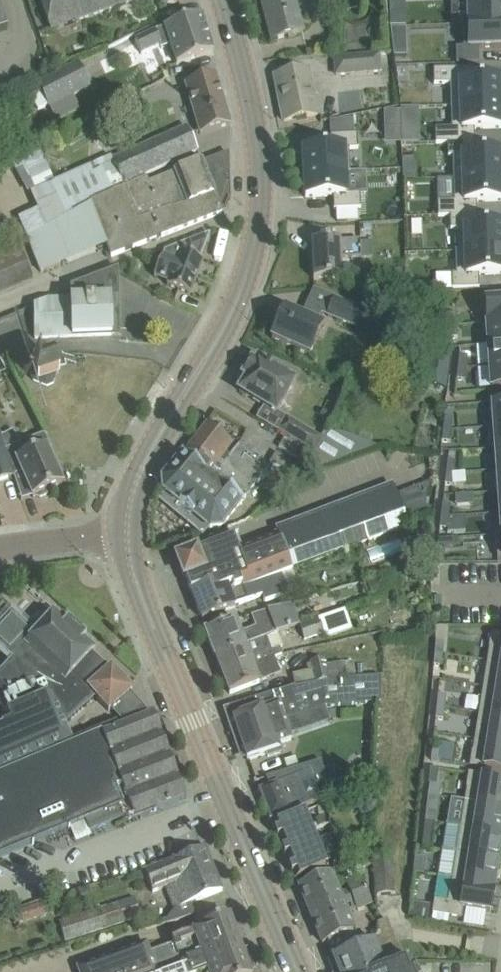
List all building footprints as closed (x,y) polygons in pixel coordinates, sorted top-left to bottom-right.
[(44,11),(51,30),(141,0),(40,0),(44,11)] [(294,0),(261,0),(272,40),(303,32),(294,0)] [(468,24),(468,25),(500,24),(500,0),(479,1),(479,0),(456,0),(456,3),(468,2),(468,24)] [(390,27),(402,26),(402,14),(390,15),(390,27)] [(162,44),(164,47),(172,44),(179,64),(214,52),(202,15),(165,27),(165,28),(158,30),(158,29),(134,37),(139,51),(162,44)] [(468,24),(462,24),(463,48),(456,48),(456,64),(479,63),(478,49),(500,48),(500,24),(468,25),(468,24)] [(406,42),(392,43),(394,56),(406,56),(406,42)] [(336,75),(381,71),(380,56),(335,59),(336,75)] [(78,62),(36,83),(49,109),(91,87),(78,62)] [(433,69),(433,83),(450,83),(451,106),(500,104),(500,95),(500,80),(473,81),(472,68),(433,69)] [(284,121),(304,118),(317,115),(308,70),(278,76),(284,103),(281,104),(284,121)] [(202,134),(211,131),(230,125),(216,77),(187,85),(202,134)] [(435,129),(435,143),(447,143),(474,142),(474,129),(500,128),(500,104),(451,106),(452,129),(435,129)] [(401,112),(385,112),(385,125),(401,125),(401,112)] [(37,210),(18,218),(25,234),(44,226),(91,204),(147,177),(199,153),(187,127),(114,161),(112,157),(53,184),(34,193),(30,194),(37,210)] [(330,150),(302,151),(303,175),(345,173),(349,173),(348,150),(357,150),(357,135),(329,136),(330,150)] [(447,143),(448,157),(452,157),(453,179),(500,178),(500,154),(475,155),(474,142),(447,143)] [(147,177),(91,204),(107,246),(111,256),(222,213),(206,170),(203,162),(202,161),(184,168),(175,171),(176,173),(149,183),(147,177)] [(345,173),(303,175),(304,199),(332,198),(333,211),(360,210),(359,196),(346,196),(345,173)] [(437,202),(437,216),(449,216),(477,215),(476,203),(500,202),(500,178),(453,179),(454,202),(437,202)] [(449,216),(450,230),(460,230),(461,251),(461,252),(500,251),(500,227),(477,227),(477,215),(449,216)] [(44,226),(25,234),(28,239),(41,273),(60,265),(44,226)] [(168,283),(167,286),(190,295),(203,261),(198,259),(201,253),(202,253),(210,232),(164,252),(154,277),(168,283)] [(360,243),(360,241),(329,242),(329,241),(325,241),(325,242),(312,243),(314,279),(341,278),(340,260),(361,259),(361,257),(360,243)] [(372,242),(360,243),(361,257),(361,259),(372,258),(372,242)] [(34,279),(23,251),(0,260),(0,293),(34,279)] [(451,274),(452,289),(479,288),(478,275),(500,275),(500,251),(461,252),(461,251),(455,251),(455,274),(451,274)] [(34,306),(35,338),(92,336),(112,336),(110,300),(117,299),(117,301),(119,301),(117,270),(71,287),(71,300),(48,301),(34,306)] [(401,271),(386,272),(386,284),(401,284),(401,271)] [(357,329),(364,311),(334,299),(327,317),(357,329)] [(500,323),(500,300),(485,301),(486,324),(500,323)] [(317,324),(323,312),(307,304),(301,316),(285,309),(272,339),(309,356),(317,338),(308,334),(313,323),(317,324)] [(449,326),(457,326),(456,314),(448,314),(449,326)] [(0,319),(0,346),(13,339),(2,318),(0,319)] [(432,333),(445,335),(447,322),(434,320),(432,333)] [(486,324),(488,345),(500,344),(500,323),(486,324)] [(457,326),(449,326),(449,339),(457,338),(457,326)] [(488,345),(490,367),(500,366),(500,344),(488,345)] [(10,370),(0,350),(0,375),(10,370)] [(446,392),(451,354),(430,351),(425,389),(446,392)] [(458,368),(466,368),(467,356),(459,356),(458,368)] [(47,387),(53,384),(59,370),(56,364),(42,359),(37,362),(32,376),(33,382),(47,387)] [(277,373),(257,361),(255,365),(252,363),(243,377),(247,379),(239,391),(276,413),(293,383),(291,381),(293,377),(279,369),(277,373)] [(490,367),(491,389),(500,389),(500,366),(490,367)] [(465,381),(466,368),(458,368),(456,380),(465,381)] [(489,427),(500,426),(500,404),(494,404),(495,426),(489,426),(489,427)] [(445,417),(443,429),(451,430),(453,418),(445,417)] [(215,469),(234,444),(207,423),(188,449),(215,469)] [(500,448),(500,426),(489,427),(490,449),(500,448)] [(13,476),(22,473),(33,497),(62,484),(47,448),(30,456),(26,446),(21,448),(19,444),(13,429),(0,435),(0,481),(13,476)] [(314,454),(308,461),(312,472),(379,447),(328,429),(322,439),(314,452),(315,453),(314,454)] [(450,442),(451,430),(443,429),(442,441),(450,442)] [(300,444),(314,452),(322,439),(308,430),(300,444)] [(305,450),(285,438),(279,448),(299,460),(305,450)] [(252,487),(267,470),(238,446),(218,472),(215,469),(188,449),(162,482),(163,489),(212,528),(217,531),(221,525),(252,487)] [(498,470),(500,470),(500,448),(490,449),(490,450),(496,449),(498,470)] [(296,465),(276,453),(270,463),(291,475),(296,465)] [(447,460),(446,472),(454,473),(456,461),(447,460)] [(453,485),(454,473),(446,472),(445,484),(453,485)] [(427,488),(407,487),(405,507),(425,509),(427,488)] [(368,541),(408,525),(394,488),(241,546),(238,536),(225,541),(179,560),(191,592),(211,585),(214,593),(232,586),(234,589),(242,586),(243,589),(259,583),(282,575),(344,550),(339,538),(363,528),(368,541)] [(441,516),(449,517),(450,505),(442,504),(441,516)] [(449,517),(441,516),(439,528),(448,529),(449,517)] [(449,517),(448,529),(447,533),(465,532),(464,516),(449,517)] [(444,563),(445,551),(437,550),(435,562),(444,563)] [(288,593),(282,575),(259,583),(243,589),(242,586),(234,589),(232,586),(214,593),(211,585),(191,592),(202,620),(264,596),(266,601),(288,593)] [(273,634),(284,630),(301,624),(292,601),(251,616),(255,626),(239,632),(235,620),(206,631),(205,630),(204,631),(204,632),(205,632),(215,657),(273,634)] [(326,639),(352,630),(345,610),(319,619),(319,620),(300,626),(305,640),(324,633),(326,639)] [(12,659),(8,663),(9,664),(0,674),(0,725),(2,729),(0,730),(0,775),(74,743),(67,724),(66,723),(98,695),(120,720),(127,717),(145,708),(130,693),(132,691),(113,669),(111,668),(110,670),(102,663),(92,653),(92,647),(91,646),(93,643),(62,614),(59,617),(58,615),(52,616),(33,636),(31,634),(34,631),(31,629),(30,630),(13,615),(14,613),(11,611),(9,614),(10,615),(0,626),(0,645),(12,656),(10,658),(12,659)] [(253,666),(274,658),(281,655),(273,634),(215,657),(214,657),(215,659),(216,658),(222,675),(253,663),(253,666)] [(487,661),(500,664),(500,636),(491,634),(487,661)] [(444,642),(435,642),(434,654),(443,655),(444,642)] [(434,654),(433,666),(442,666),(443,655),(434,654)] [(281,674),(274,658),(253,666),(253,663),(222,675),(229,694),(281,674)] [(327,666),(325,658),(310,661),(311,665),(307,666),(308,671),(293,675),(296,686),(303,684),(323,680),(328,679),(336,679),(348,677),(348,675),(356,674),(354,661),(327,666)] [(500,690),(500,664),(487,661),(482,687),(500,690)] [(296,686),(234,706),(229,708),(233,719),(247,760),(280,749),(279,745),(292,741),(285,721),(325,707),(380,702),(382,677),(323,681),(323,680),(303,684),(296,686)] [(478,713),(500,717),(500,690),(482,687),(478,713)] [(438,695),(437,707),(445,708),(446,695),(438,695)] [(443,720),(445,708),(437,707),(435,719),(443,720)] [(478,713),(474,739),(500,744),(500,717),(478,713)] [(86,819),(90,831),(154,806),(156,810),(186,799),(185,795),(187,794),(184,786),(182,787),(153,714),(102,734),(103,736),(96,735),(78,743),(78,741),(74,743),(0,775),(0,855),(86,819)] [(474,739),(470,766),(500,771),(500,744),(474,739)] [(432,748),(431,760),(439,761),(440,749),(432,748)] [(316,786),(324,782),(320,760),(266,778),(269,786),(258,791),(270,819),(269,819),(269,820),(294,810),(303,807),(309,804),(321,799),(316,786)] [(500,807),(500,780),(468,774),(464,801),(500,807)] [(430,783),(428,795),(436,797),(438,785),(430,783)] [(439,798),(428,796),(428,797),(428,798),(427,808),(438,809),(439,798)] [(500,834),(500,807),(464,801),(460,827),(500,834)] [(302,811),(271,824),(280,842),(310,829),(302,811)] [(325,823),(324,818),(323,814),(314,818),(317,826),(325,823)] [(431,841),(433,823),(425,822),(423,840),(431,841)] [(498,860),(500,843),(500,834),(460,827),(456,853),(498,860)] [(318,847),(310,829),(280,842),(287,860),(318,847)] [(320,838),(323,846),(333,841),(331,833),(320,838)] [(333,841),(323,846),(326,854),(334,850),(333,841)] [(318,847),(287,860),(295,878),(326,865),(318,847)] [(152,894),(166,888),(214,869),(205,848),(144,872),(152,894)] [(498,860),(456,853),(451,879),(494,886),(498,860)] [(376,895),(396,894),(393,854),(373,855),(376,895)] [(415,857),(413,873),(421,874),(423,858),(415,857)] [(310,914),(365,891),(361,881),(367,878),(365,864),(343,873),(348,887),(343,889),(345,894),(339,896),(331,875),(299,887),(310,914)] [(162,921),(163,925),(195,915),(191,903),(204,898),(222,891),(214,869),(166,888),(175,910),(167,919),(162,921)] [(448,903),(435,901),(433,914),(461,918),(463,909),(490,913),(494,886),(451,879),(448,903)] [(351,909),(369,902),(365,891),(310,914),(322,944),(327,942),(333,958),(361,946),(344,905),(349,903),(351,909)] [(66,942),(141,918),(135,898),(60,923),(66,942)] [(49,914),(45,902),(9,914),(13,926),(23,923),(49,914)] [(409,916),(413,919),(427,921),(430,907),(410,904),(409,916)] [(232,922),(230,917),(206,926),(202,928),(202,929),(193,932),(193,933),(171,940),(172,943),(150,951),(147,942),(76,966),(78,971),(171,971),(203,961),(205,966),(234,956),(234,955),(243,952),(232,922)] [(405,963),(387,920),(378,923),(379,939),(361,946),(333,958),(332,958),(333,959),(329,961),(334,971),(382,971),(386,971),(405,963)] [(243,952),(234,955),(234,956),(205,966),(203,961),(171,971),(250,971),(243,952)] [(407,962),(405,963),(386,971),(382,971),(411,971),(407,962)]
